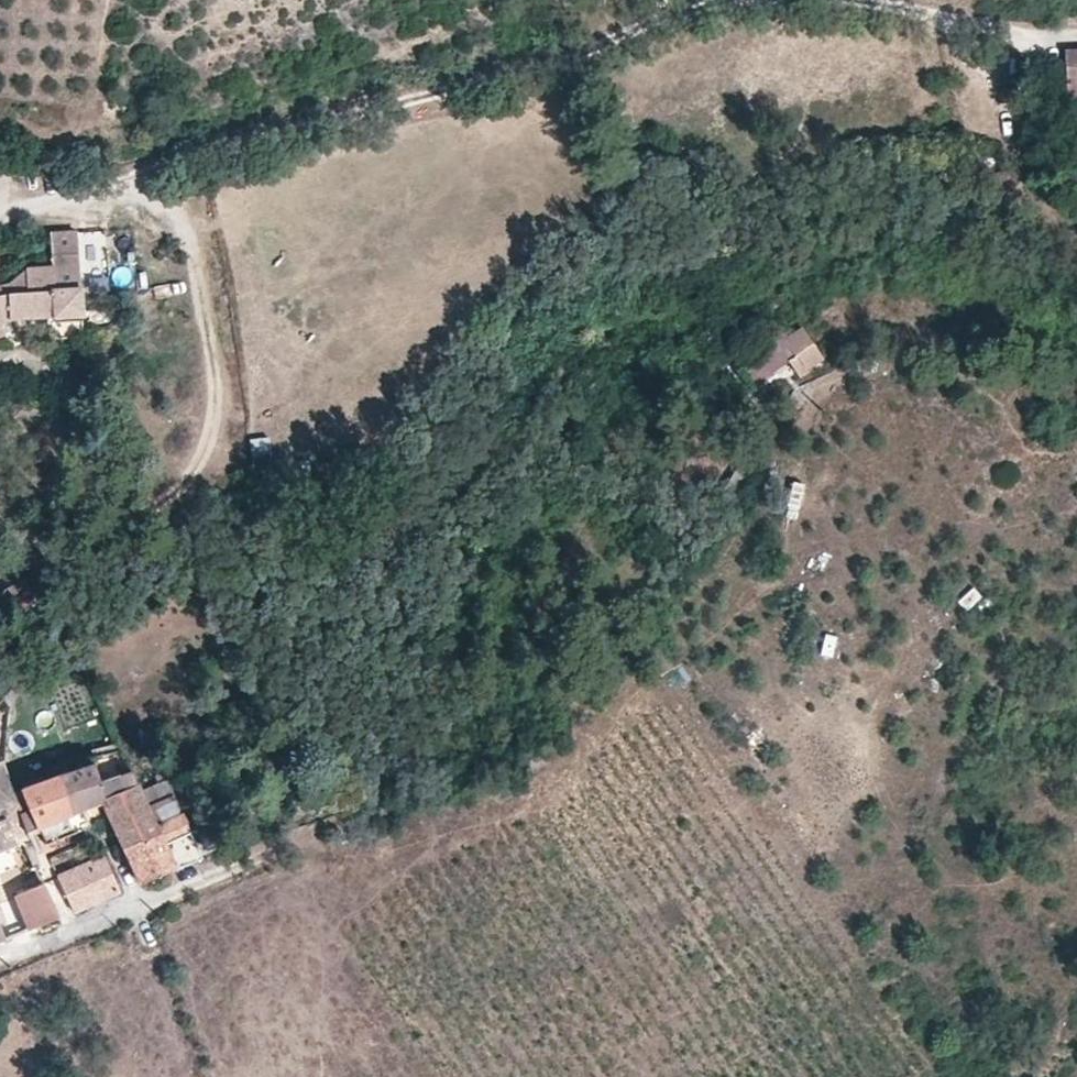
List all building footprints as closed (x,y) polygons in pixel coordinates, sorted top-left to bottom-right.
[(1067,50),(1070,103),(1076,103),(1076,50),(1067,50)] [(47,267),(39,267),(59,322),(75,322),(76,233),(47,233),(47,267)] [(5,315),(49,317),(49,322),(59,322),(39,267),(23,267),(10,284),(0,285),(0,317),(5,315)] [(752,389),(788,365),(798,379),(822,362),(801,330),(790,337),(783,327),(766,340),(772,350),(740,372),(752,389)] [(795,525),(805,493),(793,489),(783,521),(795,525)] [(0,697),(0,709),(21,692),(14,684),(0,697)] [(102,787),(91,762),(87,756),(75,761),(77,768),(68,772),(63,763),(58,765),(60,771),(55,774),(71,814),(82,810),(92,806),(101,802),(120,794),(115,781),(102,787)] [(23,843),(26,842),(26,835),(14,793),(6,760),(0,762),(0,853),(23,843)] [(71,814),(55,774),(39,782),(34,775),(20,781),(23,789),(14,793),(26,835),(65,818),(72,835),(90,827),(82,810),(71,814)] [(132,774),(115,781),(120,794),(139,787),(132,774)] [(171,784),(168,776),(160,779),(164,787),(171,784)] [(171,784),(164,787),(141,794),(147,810),(177,798),(171,784)] [(181,872),(205,865),(177,798),(147,810),(141,794),(139,787),(120,794),(101,802),(140,885),(181,872)] [(103,858),(56,877),(73,910),(78,908),(113,894),(119,892),(103,858)] [(19,893),(42,885),(34,866),(12,876),(19,893)] [(40,924),(56,917),(42,885),(19,893),(13,896),(27,930),(40,924)]
